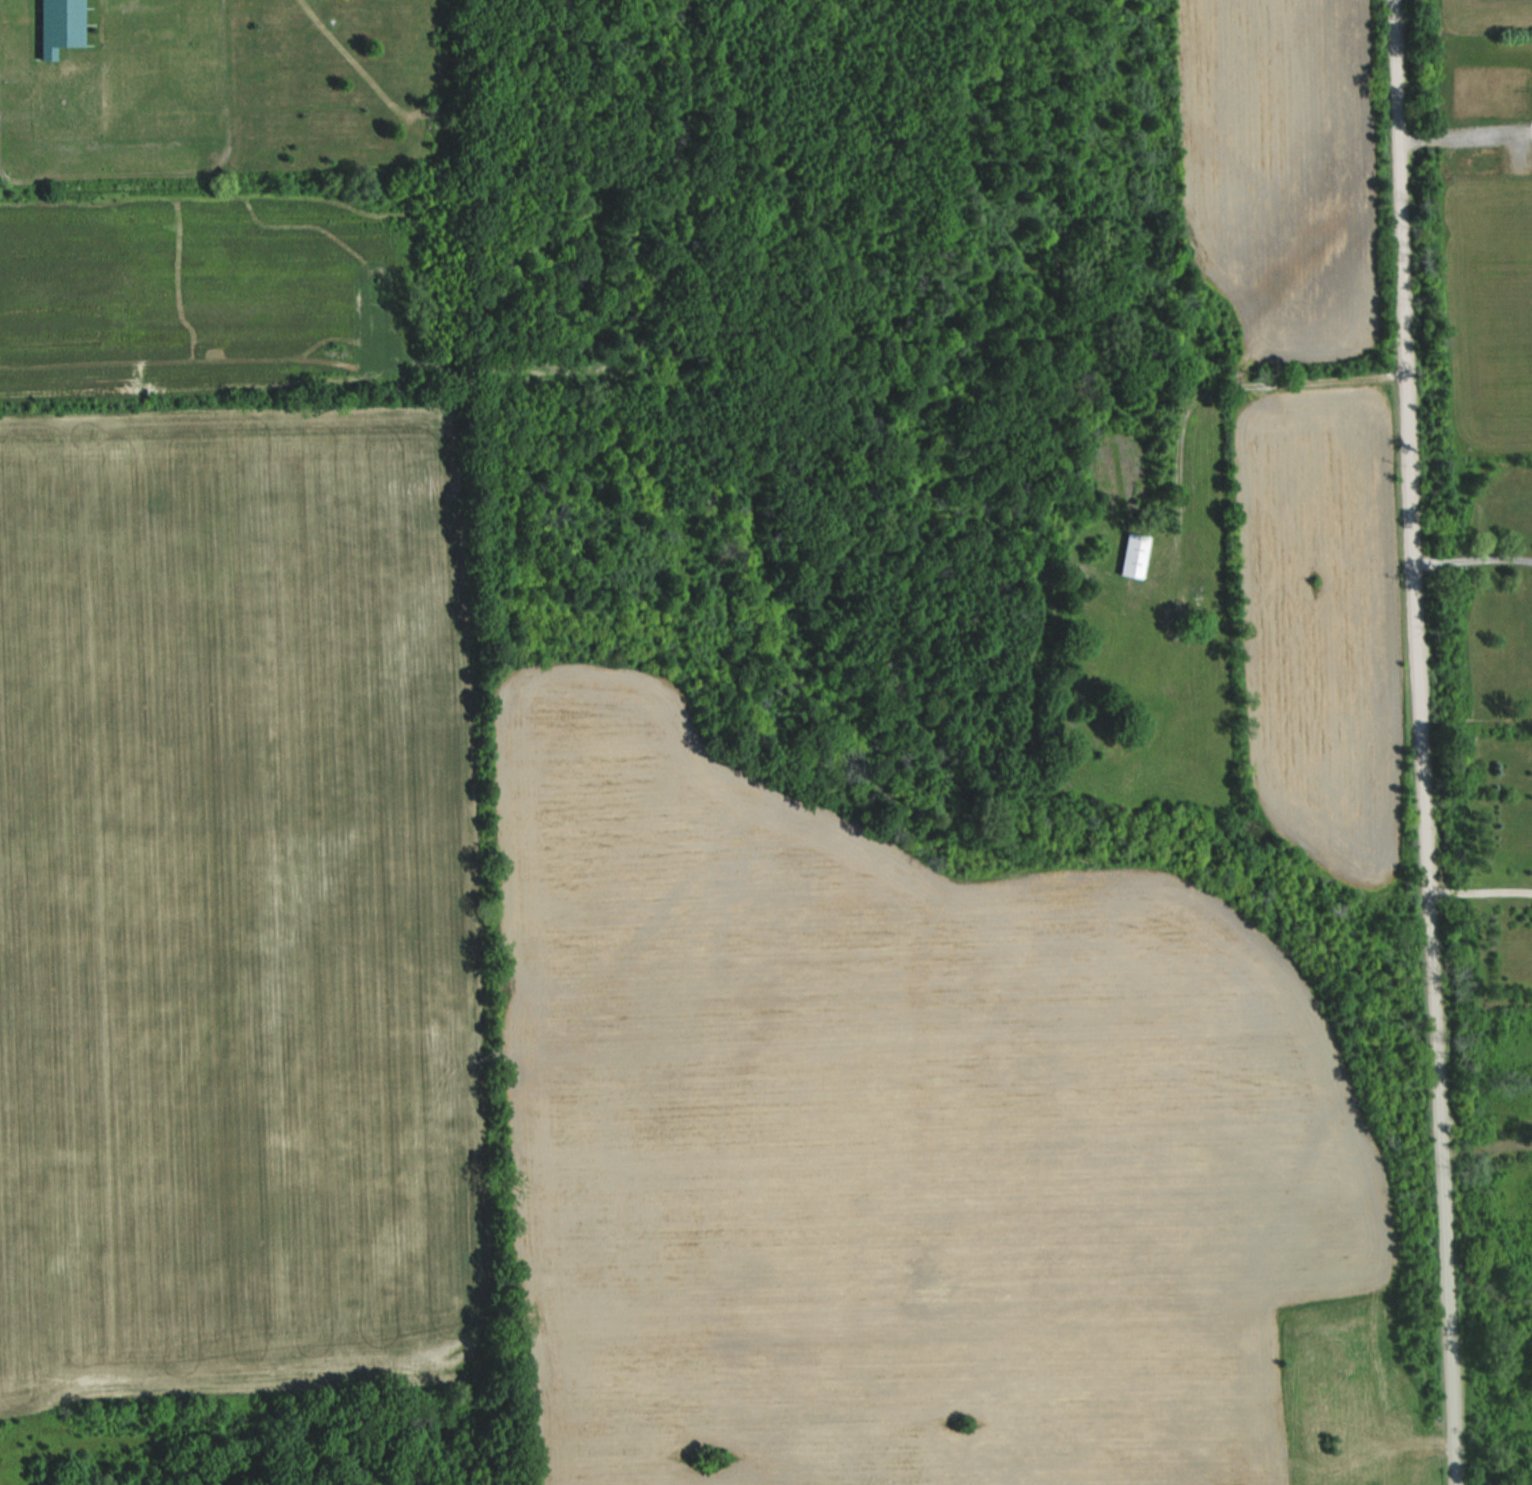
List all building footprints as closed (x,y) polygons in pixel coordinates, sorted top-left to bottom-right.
[(84,0),(41,0),(41,61),(58,61),(58,46),(84,46),(84,0)] [(1150,536),(1127,532),(1121,575),(1144,579),(1150,536)]
